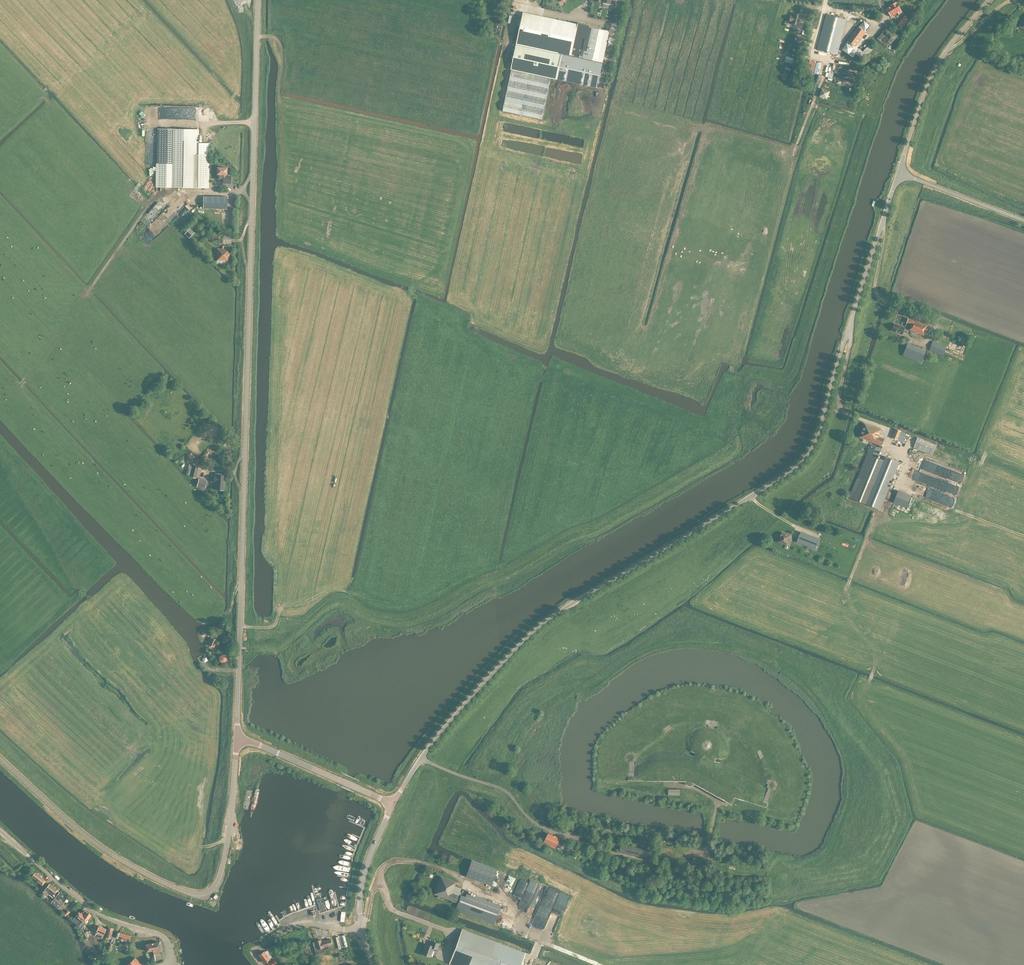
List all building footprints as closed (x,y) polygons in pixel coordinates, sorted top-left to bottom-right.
[(897,3),(886,9),(891,17),(898,13),(899,15),(903,13),(897,3)] [(801,15),(794,13),(794,16),(791,16),(789,21),(792,22),(792,23),(798,25),(801,15)] [(826,14),(817,49),(837,54),(846,19),(826,14)] [(513,63),(503,111),(542,120),(551,78),(597,88),(598,87),(610,31),(590,27),(590,25),(578,23),(577,28),(522,16),(512,63),(513,63)] [(905,16),(898,25),(904,29),(911,20),(905,16)] [(847,41),(848,41),(842,50),(853,58),(856,54),(863,60),(875,48),(870,44),(863,52),(859,49),(855,46),(866,32),(864,31),(869,25),(864,21),(859,27),(858,26),(855,30),(856,25),(853,22),(849,21),(845,37),(849,38),(850,34),(852,34),(847,41)] [(881,45),(882,43),(888,47),(889,47),(892,50),(895,46),(891,43),(898,36),(890,30),(889,30),(886,28),(877,39),(876,41),(881,45)] [(796,36),(794,42),(803,44),(804,38),(796,36)] [(819,96),(827,99),(829,91),(821,89),(819,96)] [(157,164),(157,187),(187,188),(209,188),(209,155),(197,154),(198,129),(173,129),(172,164),(165,164),(157,164)] [(157,164),(165,164),(172,164),(173,129),(157,129),(157,164)] [(217,168),(217,174),(218,174),(218,179),(223,179),(223,183),(231,183),(231,176),(225,176),(225,175),(227,175),(227,168),(217,168)] [(203,196),(203,208),(227,209),(227,197),(203,196)] [(190,228),(186,232),(185,234),(189,238),(194,233),(190,228)] [(225,264),(225,261),(229,261),(229,249),(229,246),(223,246),(223,248),(217,248),(217,252),(217,264),(225,264)] [(906,324),(907,324),(907,323),(912,325),(910,329),(924,335),(927,326),(914,320),(913,321),(909,319),(909,318),(906,324)] [(903,334),(905,327),(895,323),(892,330),(903,334)] [(930,350),(943,355),(947,347),(933,341),(930,350)] [(926,351),(908,343),(903,355),(922,362),(926,351)] [(865,423),(859,437),(882,446),(884,439),(879,437),(882,430),(865,423)] [(895,429),(892,437),(903,442),(906,434),(895,429)] [(918,438),(914,448),(932,455),(936,446),(918,438)] [(881,449),(871,445),(850,496),(880,509),(899,461),(885,456),(883,460),(877,458),(881,449)] [(207,451),(200,458),(203,460),(209,452),(207,451)] [(959,481),(962,473),(944,466),(923,459),(922,462),(922,464),(920,467),(920,468),(926,470),(926,476),(927,472),(929,473),(933,473),(941,473),(941,476),(949,479),(944,479),(942,478),(933,478),(938,480),(938,488),(951,493),(951,489),(955,489),(955,484),(944,480),(959,481)] [(199,466),(194,465),(189,463),(186,474),(191,475),(191,477),(196,478),(199,466)] [(915,479),(925,484),(929,476),(919,471),(915,479)] [(214,479),(212,478),(211,481),(214,482),(216,483),(216,490),(224,490),(225,483),(225,480),(223,480),(223,476),(215,475),(214,475),(214,479)] [(199,478),(198,486),(206,487),(207,479),(199,478)] [(912,496),(899,491),(894,503),(907,509),(912,496)] [(782,532),(782,533),(778,542),(789,546),(793,536),(782,532)] [(819,540),(813,538),(800,533),(797,543),(816,550),(819,540)] [(718,722),(707,720),(706,721),(706,726),(705,727),(717,729),(717,728),(718,724),(718,722)] [(670,725),(663,729),(664,730),(665,732),(666,733),(672,729),(671,727),(670,726),(670,725)] [(707,740),(706,741),(705,741),(704,742),(703,743),(702,744),(702,745),(702,746),(703,747),(703,748),(704,749),(704,750),(705,750),(706,750),(707,751),(708,751),(709,750),(710,750),(711,749),(711,748),(712,748),(712,747),(712,746),(712,745),(712,744),(712,743),(711,742),(710,741),(709,741),(708,740),(707,740)] [(665,797),(680,801),(682,791),(667,787),(665,797)] [(549,833),(549,834),(544,842),(558,849),(559,847),(563,849),(566,843),(562,840),(560,843),(559,842),(561,838),(549,833)] [(645,837),(645,839),(668,844),(669,844),(669,845),(673,845),(673,842),(668,841),(645,837)] [(635,856),(637,847),(621,844),(619,852),(635,856)] [(637,847),(635,856),(654,860),(655,851),(637,847)] [(466,878),(491,887),(498,871),(472,862),(466,878)] [(46,881),(45,880),(35,872),(31,877),(38,882),(42,885),(46,881)] [(454,886),(456,882),(441,876),(434,894),(438,895),(437,897),(440,898),(441,896),(457,902),(462,888),(454,886)] [(53,895),(55,896),(59,891),(49,884),(43,892),(46,895),(49,892),(53,895)] [(51,903),(58,909),(67,898),(60,892),(53,900),(51,903)] [(495,925),(502,906),(467,893),(466,896),(461,895),(455,910),(495,925)] [(82,928),(91,915),(86,912),(85,911),(82,914),(78,911),(72,921),(82,928)] [(95,935),(98,936),(99,933),(103,935),(106,929),(99,926),(96,932),(97,932),(95,935)] [(526,953),(462,929),(449,963),(454,964),(521,964),(526,953)] [(124,941),(125,940),(129,941),(131,936),(119,933),(118,938),(121,939),(120,940),(124,941)] [(338,936),(335,936),(338,949),(347,946),(344,935),(342,935),(342,937),(339,938),(338,936)] [(332,939),(324,941),(323,939),(312,943),(317,959),(335,953),(332,944),(333,944),(332,939)] [(162,953),(159,941),(145,944),(147,951),(153,950),(154,955),(162,953)] [(440,944),(432,941),(431,945),(426,943),(424,947),(425,948),(423,954),(431,957),(433,950),(437,951),(437,950),(438,950),(440,944)] [(303,945),(303,946),(307,958),(308,958),(312,957),(308,944),(307,944),(303,945)] [(269,959),(271,958),(271,957),(267,951),(266,951),(264,953),(264,952),(258,956),(263,963),(266,962),(268,964),(274,964),(276,964),(273,960),(271,962),(269,959)]
